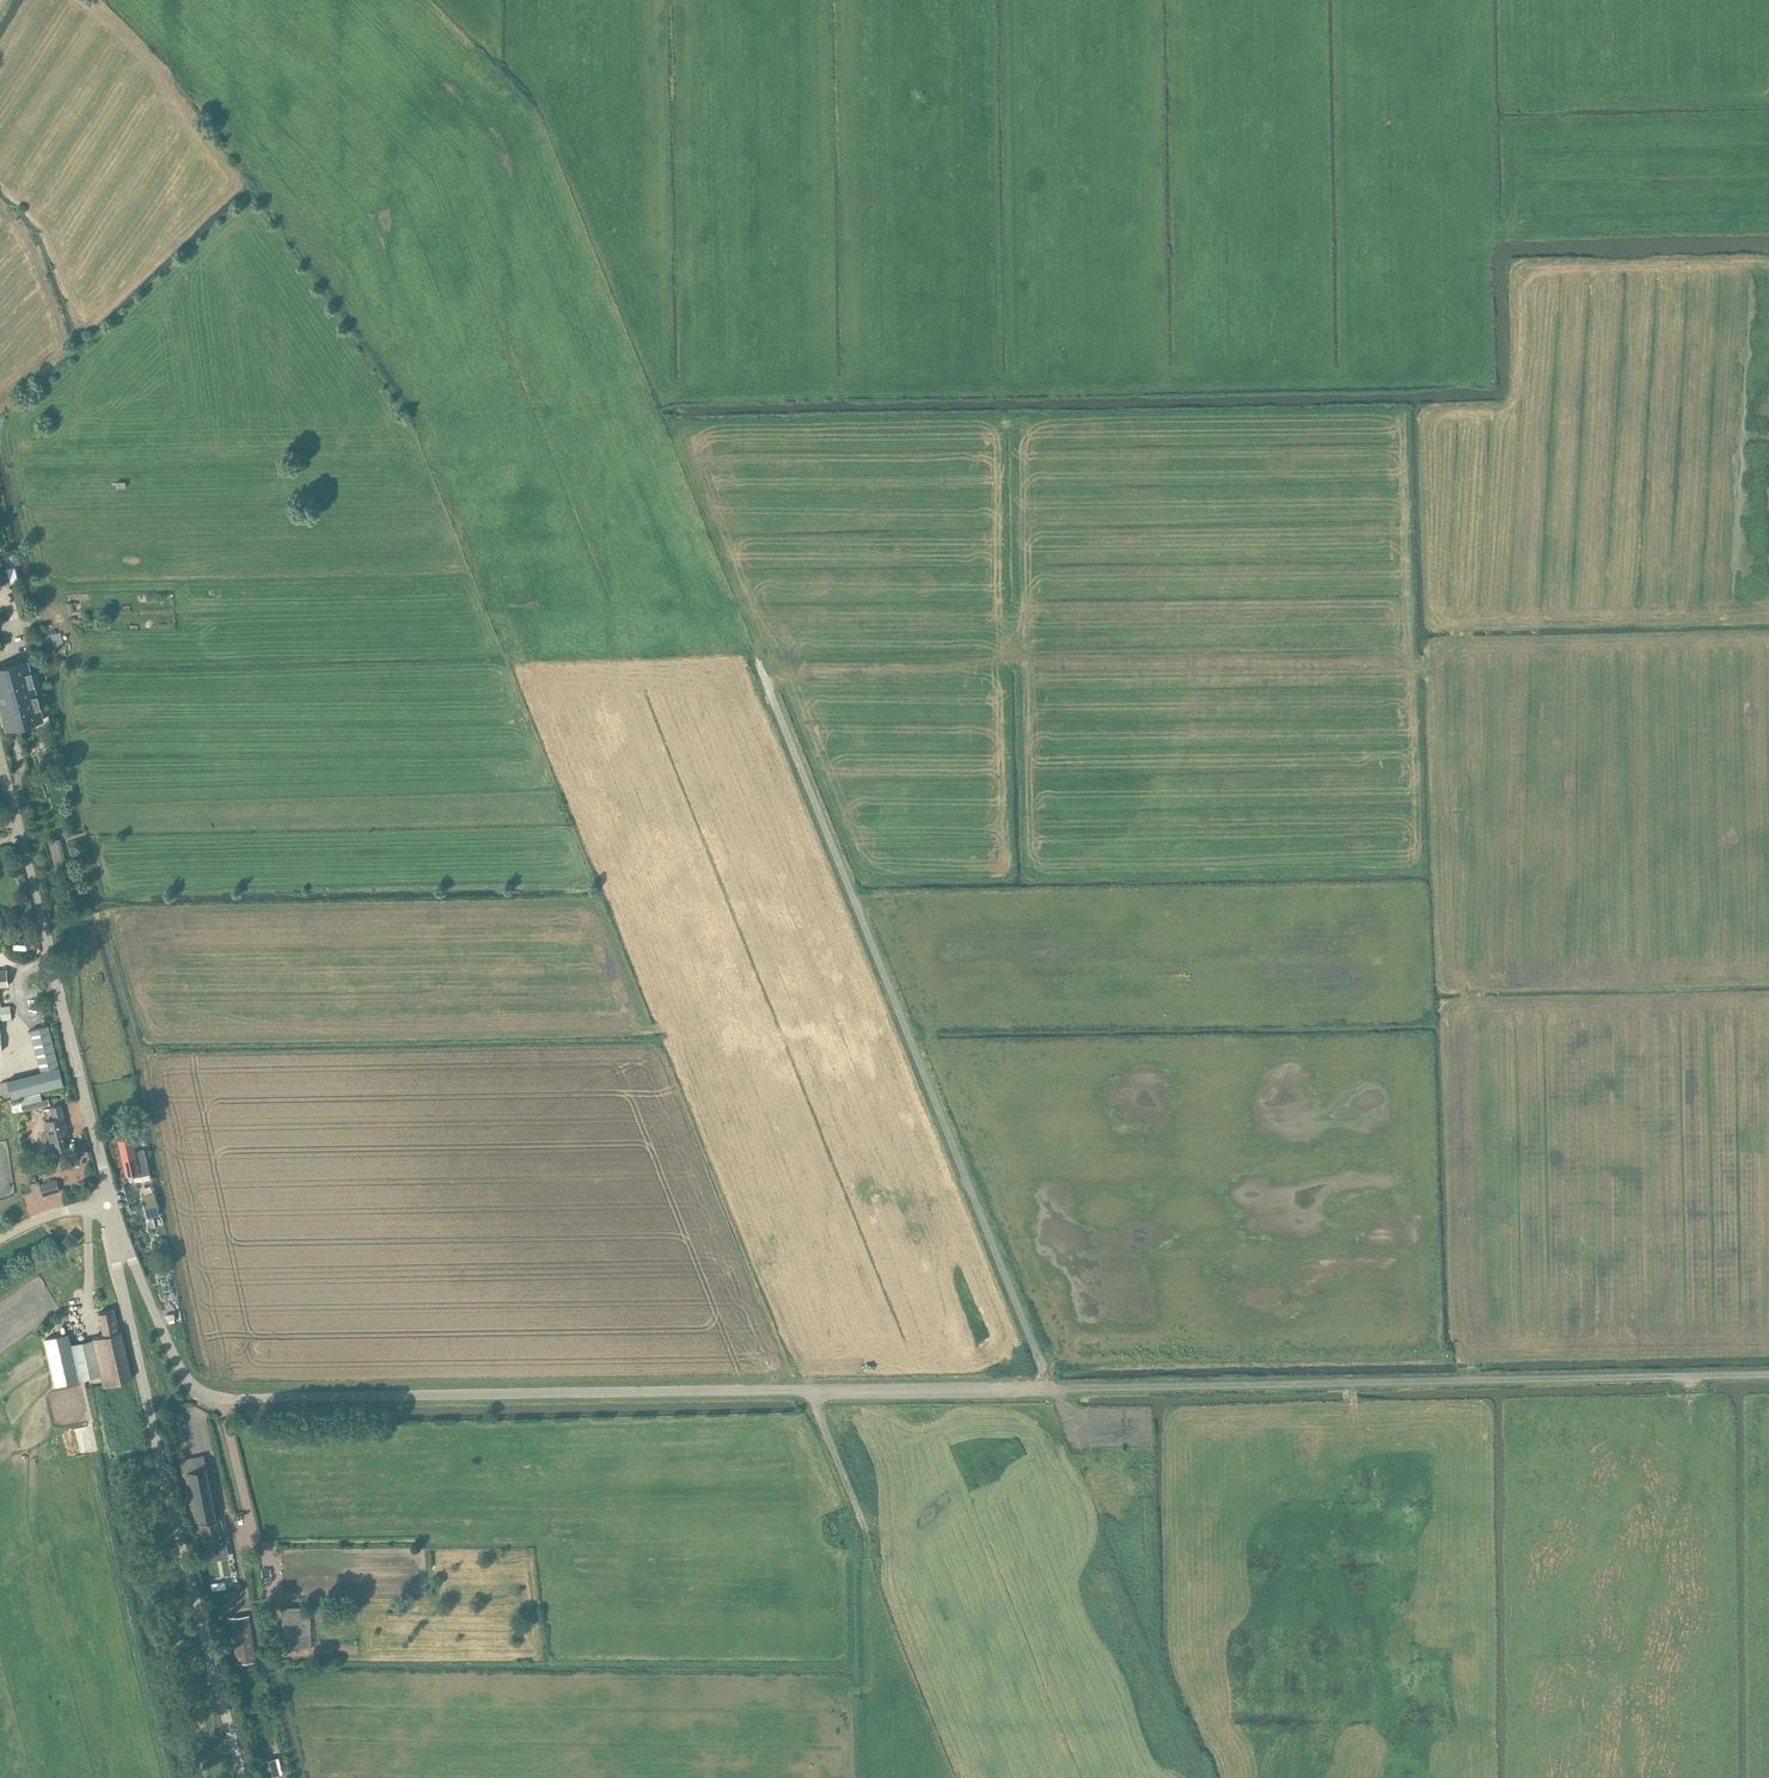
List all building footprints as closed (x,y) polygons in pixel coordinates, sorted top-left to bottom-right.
[(0,570),(0,586),(10,583),(6,568),(0,570)] [(21,586),(12,589),(17,609),(26,606),(21,586)] [(6,730),(43,720),(27,661),(0,668),(0,707),(6,730)] [(49,841),(56,869),(73,865),(71,858),(65,859),(59,839),(49,841)] [(8,986),(7,969),(0,970),(0,987),(8,986)] [(12,1019),(11,1005),(1,1006),(0,999),(0,1020),(12,1019)] [(49,1025),(31,1030),(41,1071),(8,1079),(12,1098),(64,1084),(49,1025)] [(42,1100),(40,1092),(11,1100),(14,1112),(23,1110),(23,1111),(50,1105),(48,1098),(42,1100)] [(49,1142),(50,1142),(53,1151),(66,1148),(63,1136),(69,1135),(62,1104),(52,1107),(55,1119),(45,1121),(47,1126),(46,1126),(45,1127),(44,1127),(43,1128),(42,1129),(42,1130),(41,1130),(41,1132),(41,1134),(41,1136),(42,1138),(43,1139),(43,1140),(44,1141),(46,1141),(48,1142),(49,1142)] [(141,1130),(133,1132),(135,1138),(143,1136),(141,1130)] [(131,1137),(119,1140),(126,1175),(132,1174),(133,1177),(149,1173),(144,1150),(134,1152),(131,1137)] [(40,1185),(43,1196),(60,1191),(56,1180),(40,1185)] [(148,1194),(142,1196),(147,1218),(159,1215),(156,1200),(150,1202),(149,1199),(148,1194)] [(64,1238),(63,1239),(71,1246),(72,1246),(78,1239),(70,1232),(64,1238)] [(104,1384),(115,1382),(132,1378),(121,1330),(119,1331),(114,1308),(99,1312),(104,1335),(93,1337),(93,1339),(71,1344),(69,1333),(45,1339),(55,1385),(102,1375),(104,1384)] [(181,1460),(180,1460),(183,1473),(182,1473),(193,1522),(216,1517),(216,1514),(209,1478),(207,1468),(206,1468),(204,1455),(181,1460)] [(220,1520),(199,1524),(207,1560),(228,1556),(220,1520)] [(309,1606),(286,1607),(289,1648),(311,1647),(309,1606)] [(229,1618),(237,1664),(257,1661),(249,1615),(229,1618)] [(267,1777),(280,1774),(276,1758),(263,1761),(267,1777)]
